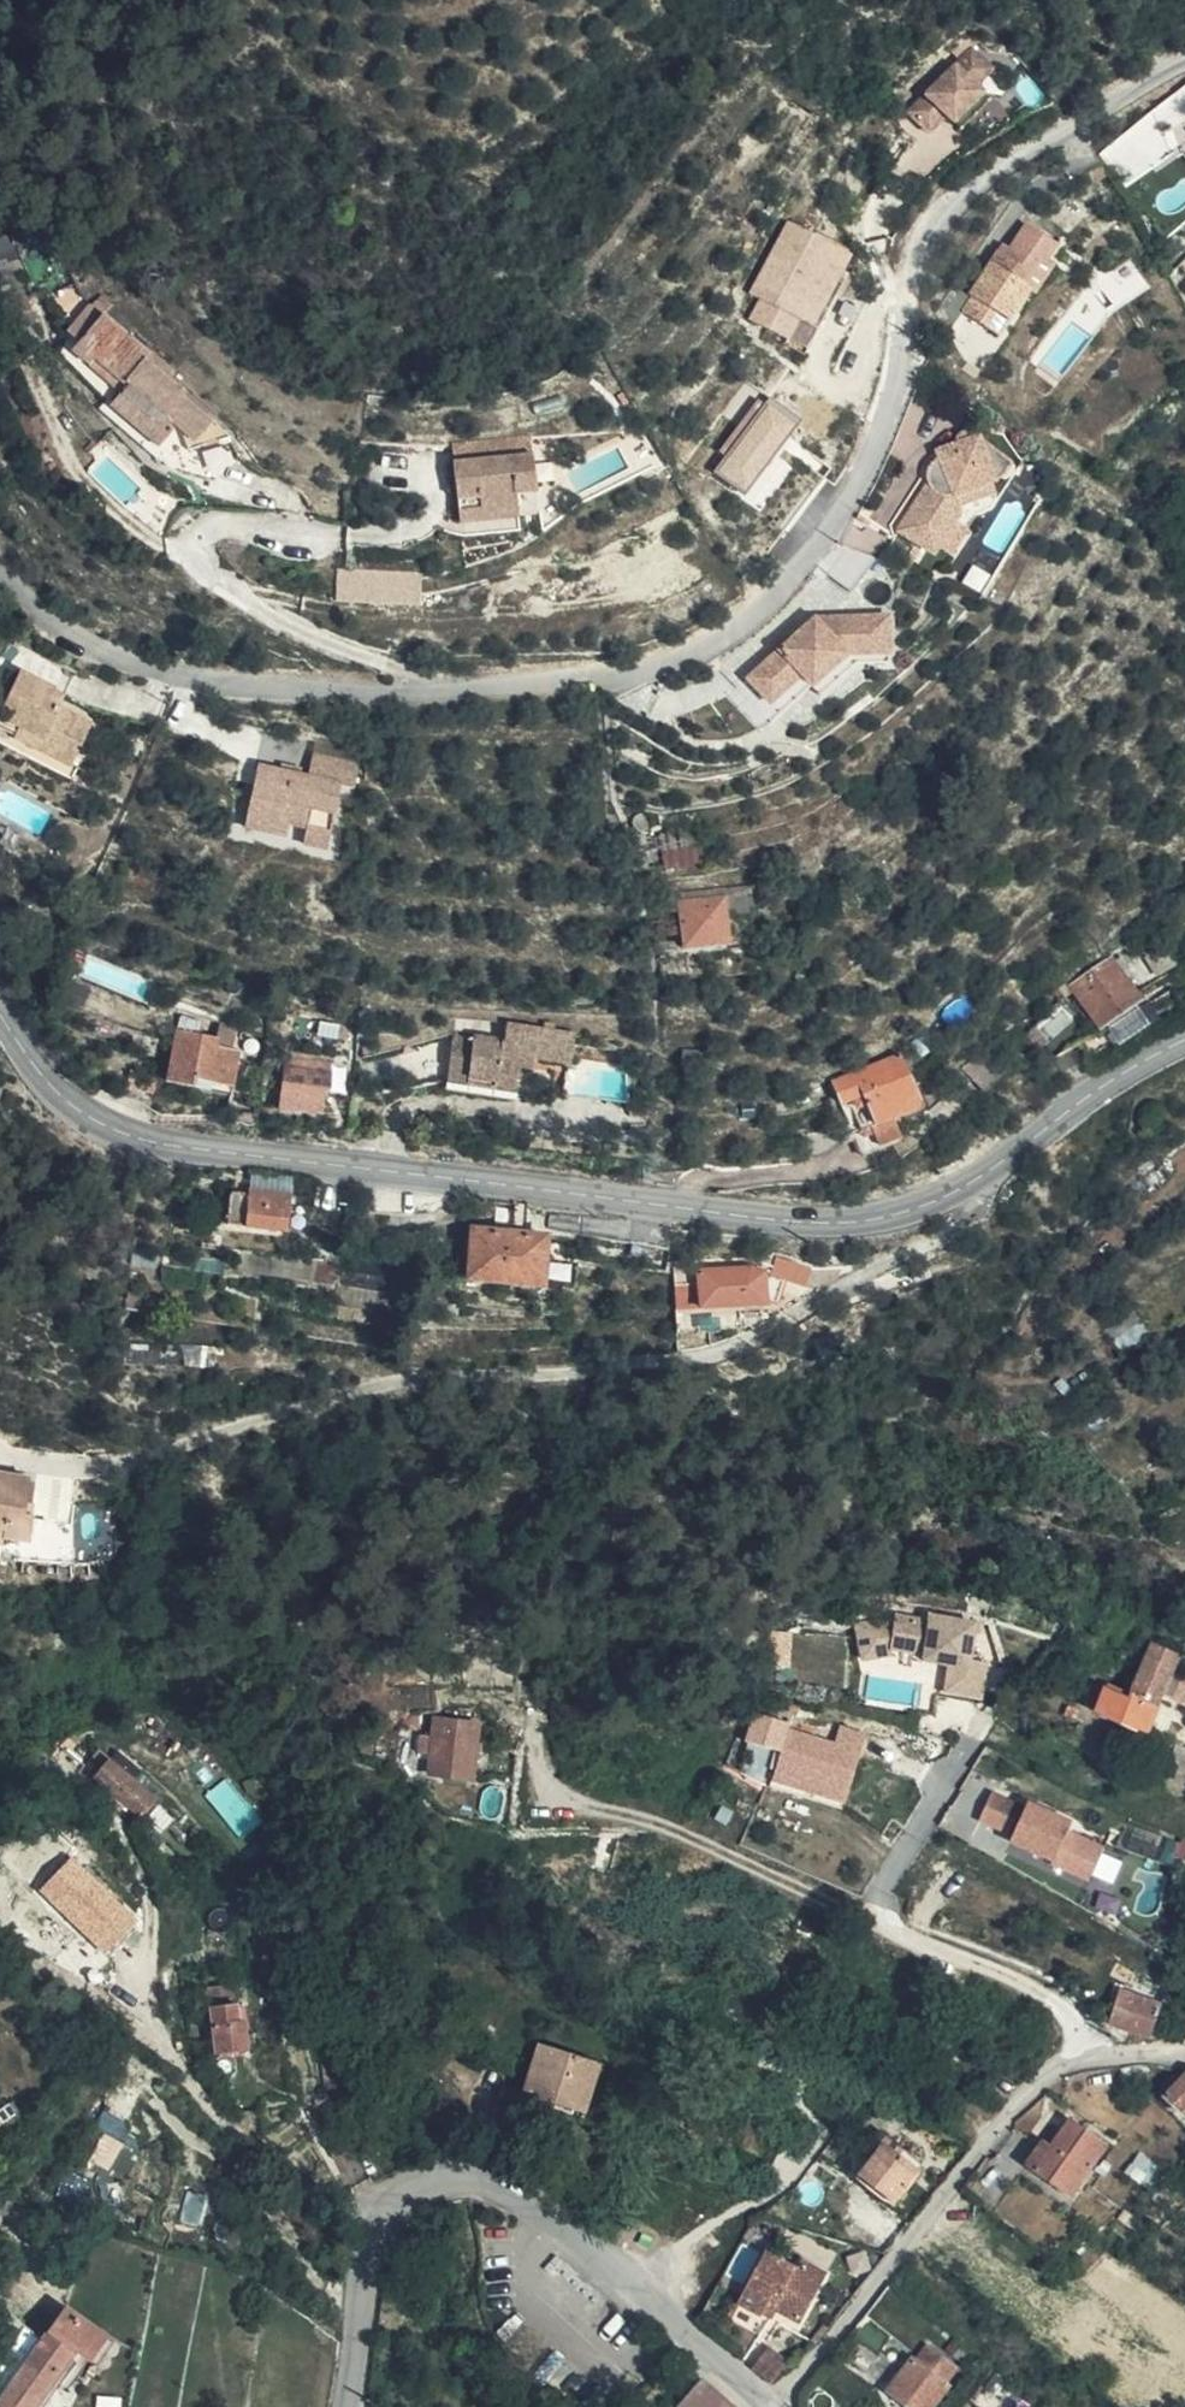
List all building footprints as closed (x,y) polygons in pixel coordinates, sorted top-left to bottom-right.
[(994,31),(929,95),(951,116),(968,99),(975,106),(1005,76),(998,69),(1015,53),(994,31)] [(1005,76),(975,106),(982,113),(1012,83),(1005,76)] [(923,92),(909,107),(933,130),(947,116),(923,92)] [(1043,249),(1048,253),(1060,234),(1031,215),(1011,248),(1003,243),(975,287),(979,289),(969,304),(1002,327),(1032,278),(1026,274),(1043,249)] [(853,257),(788,221),(746,296),(758,302),(748,319),(788,343),(798,326),(812,334),(853,257)] [(13,239),(0,242),(0,285),(22,280),(13,239)] [(1041,284),(1056,259),(1048,253),(1043,249),(1026,274),(1032,278),(1041,284)] [(171,368),(104,308),(73,345),(88,358),(95,352),(126,381),(121,387),(109,399),(157,440),(170,425),(166,422),(171,416),(184,426),(181,431),(184,441),(185,446),(230,432),(183,391),(185,389),(166,373),(171,368)] [(95,352),(88,358),(121,387),(126,381),(95,352)] [(764,400),(711,476),(742,498),(795,422),(764,400)] [(932,476),(902,522),(940,547),(946,539),(944,527),(951,518),(962,514),(967,507),(962,502),(959,497),(991,473),(988,468),(998,469),(1009,457),(982,430),(977,430),(977,429),(977,428),(976,428),(976,427),(976,426),(975,426),(975,425),(974,425),(973,425),(973,424),(972,424),(971,423),(970,423),(969,423),(969,424),(968,424),(967,424),(966,424),(967,424),(966,424),(965,424),(964,425),(964,426),(963,426),(962,427),(961,428),(961,429),(960,429),(960,430),(960,431),(959,431),(959,432),(959,433),(959,434),(959,435),(960,435),(962,443),(943,450),(935,455),(935,456),(934,456),(934,457),(934,458),(933,458),(933,459),(933,460),(932,460),(932,461),(932,462),(931,462),(931,463),(931,464),(931,465),(931,466),(930,466),(931,467),(931,468),(931,469),(931,470),(931,471),(931,472),(931,473),(931,474),(932,474),(932,475),(932,476)] [(458,461),(461,495),(484,492),(485,505),(523,501),(522,487),(542,486),(538,452),(458,461)] [(995,477),(991,473),(959,497),(962,502),(995,477)] [(484,492),(461,495),(463,518),(524,513),(523,501),(485,505),(484,492)] [(975,523),(962,514),(951,518),(944,527),(946,539),(959,547),(975,523)] [(887,552),(858,539),(833,570),(857,587),(887,552)] [(339,569),(338,596),(426,598),(426,571),(339,569)] [(755,673),(777,698),(811,669),(820,679),(855,647),(895,646),(893,610),(824,612),(755,673)] [(820,679),(820,680),(828,690),(862,660),(895,657),(895,646),(855,647),(820,679)] [(62,688),(26,669),(1,720),(23,732),(20,737),(77,765),(98,722),(66,706),(56,701),(62,688)] [(811,669),(777,698),(786,709),(820,680),(820,679),(811,669)] [(73,693),(62,688),(56,701),(66,706),(73,693)] [(1,720),(0,721),(0,743),(76,781),(82,768),(77,765),(20,737),(23,732),(1,720)] [(337,790),(351,792),(353,772),(310,762),(305,785),(257,774),(243,834),(280,843),(282,831),(302,835),(297,852),(322,858),(337,790)] [(726,938),(754,935),(752,911),(724,913),(723,899),(678,904),(683,950),(726,945),(726,938)] [(1141,1008),(1113,966),(1073,992),(1101,1034),(1141,1008)] [(1039,1039),(1048,1051),(1055,1045),(1051,1037),(1070,1021),(1067,1015),(1042,1033),(1037,1036),(1039,1039)] [(590,1075),(600,1077),(600,1071),(569,1066),(573,1039),(504,1028),(501,1047),(449,1038),(441,1085),(515,1098),(519,1074),(520,1062),(532,1064),(564,1070),(559,1099),(575,1101),(577,1089),(587,1090),(590,1075)] [(232,1090),(239,1054),(216,1050),(217,1039),(182,1034),(183,1030),(175,1029),(165,1085),(192,1090),(193,1083),(232,1090)] [(830,1083),(839,1104),(846,1102),(859,1132),(892,1119),(920,1108),(900,1057),(830,1083)] [(132,1061),(130,1067),(155,1079),(158,1074),(132,1061)] [(520,1062),(519,1074),(529,1075),(532,1064),(520,1062)] [(329,1091),(332,1074),(288,1068),(281,1111),(322,1117),(326,1091),(329,1091)] [(860,1159),(901,1144),(894,1127),(853,1143),(860,1159)] [(268,1175),(249,1174),(246,1203),(304,1212),(310,1176),(293,1174),(269,1170),(268,1175)] [(466,1234),(465,1248),(543,1253),(544,1238),(466,1234)] [(543,1253),(465,1248),(461,1287),(541,1290),(543,1253)] [(671,1266),(673,1316),(763,1313),(763,1309),(774,1313),(782,1290),(801,1297),(808,1278),(774,1265),(771,1272),(747,1263),(671,1266)] [(1063,1315),(1050,1328),(1058,1337),(1072,1325),(1063,1315)] [(0,1466),(0,1526),(7,1527),(6,1534),(33,1538),(37,1508),(28,1506),(33,1471),(0,1466)] [(894,1612),(855,1614),(868,1647),(895,1652),(897,1646),(928,1656),(926,1662),(948,1669),(940,1695),(978,1707),(989,1673),(972,1667),(983,1632),(940,1618),(939,1623),(895,1609),(894,1612)] [(1163,1697),(1181,1657),(1155,1646),(1148,1664),(1134,1696),(1159,1706),(1163,1697)] [(918,1684),(909,1708),(931,1716),(940,1692),(918,1684)] [(1149,1728),(1159,1706),(1134,1696),(1117,1690),(1114,1693),(1110,1692),(1098,1711),(1147,1733),(1149,1728)] [(776,1722),(777,1716),(743,1707),(734,1735),(768,1745),(757,1779),(832,1803),(856,1728),(827,1719),(822,1736),(776,1722)] [(1075,1709),(1065,1709),(1067,1719),(1075,1718),(1075,1709)] [(433,1752),(430,1772),(473,1778),(481,1721),(438,1715),(436,1734),(424,1733),(422,1750),(433,1752)] [(392,1726),(387,1724),(379,1748),(385,1749),(392,1726)] [(109,1754),(156,1795),(172,1776),(126,1734),(109,1754)] [(1000,1794),(986,1821),(1015,1836),(1029,1809),(1000,1794)] [(1079,1828),(1035,1806),(1016,1843),(1058,1866),(1056,1869),(1092,1887),(1109,1854),(1075,1836),(1079,1828)] [(67,1881),(99,1849),(87,1837),(54,1869),(67,1881)] [(150,1899),(99,1849),(67,1881),(98,1910),(118,1929),(132,1917),(146,1904),(150,1899)] [(109,1949),(132,1917),(118,1929),(98,1910),(92,1915),(96,1920),(86,1929),(109,1949)] [(138,1922),(132,1917),(109,1949),(109,1951),(138,1922)] [(1109,2025),(1111,2027),(1127,2032),(1138,1999),(1103,1988),(1101,1998),(1116,2002),(1109,2025)] [(208,1997),(213,2065),(245,2062),(242,2030),(236,2031),(233,1995),(208,1997)] [(1138,1999),(1127,2032),(1149,2038),(1158,2006),(1138,1999)] [(550,2027),(533,2076),(597,2098),(613,2049),(550,2027)] [(597,2098),(533,2076),(529,2086),(594,2108),(597,2098)] [(1177,2085),(1171,2091),(1184,2103),(1184,2082),(1177,2085)] [(1053,2145),(1034,2172),(1071,2199),(1111,2147),(1073,2119),(1053,2145)] [(119,2143),(100,2138),(90,2163),(110,2170),(119,2143)] [(1026,2166),(1034,2172),(1053,2145),(1045,2140),(1026,2166)] [(857,2177),(890,2205),(916,2174),(883,2146),(857,2177)] [(92,2184),(78,2179),(70,2202),(84,2206),(92,2184)] [(766,2309),(801,2325),(822,2279),(801,2269),(797,2278),(761,2262),(739,2311),(761,2320),(766,2309)] [(0,2406),(43,2406),(77,2361),(90,2370),(108,2347),(69,2317),(0,2406)] [(755,2369),(776,2384),(793,2362),(772,2346),(755,2369)] [(929,2351),(918,2365),(914,2361),(891,2392),(912,2406),(935,2406),(948,2389),(944,2385),(955,2370),(929,2351)] [(687,2406),(730,2406),(706,2386),(687,2406)]
